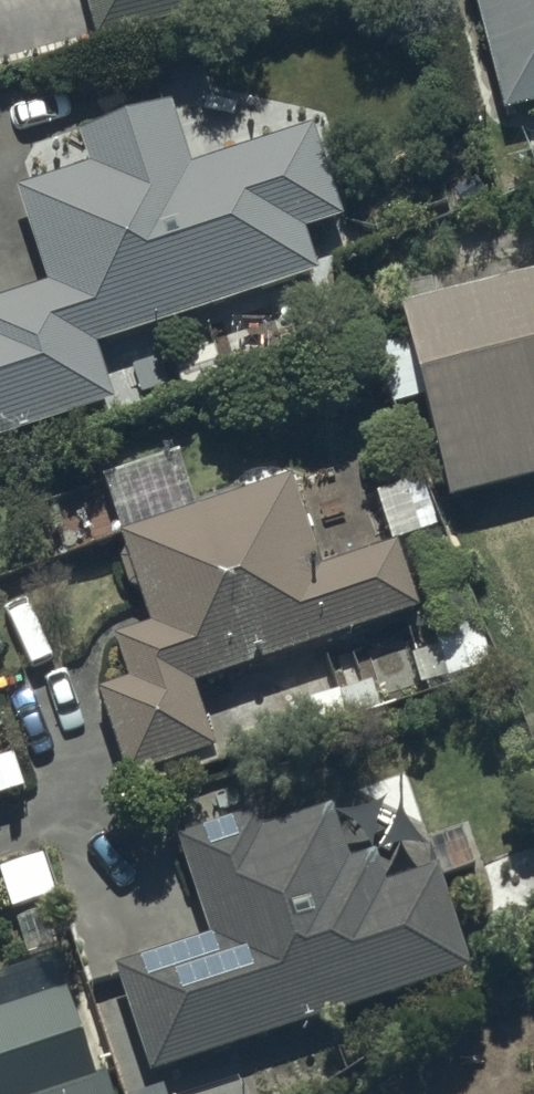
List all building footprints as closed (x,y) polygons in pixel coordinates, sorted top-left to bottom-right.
[(87,44),(200,13),(196,2),(203,0),(75,0),(87,44)] [(497,113),(533,104),(533,0),(467,0),(497,113)] [(72,134),(82,165),(9,190),(40,283),(0,296),(0,434),(106,398),(90,349),(306,276),(293,236),(334,223),(305,127),(187,167),(166,103),(72,134)] [(396,309),(446,499),(533,477),(533,274),(396,309)] [(286,488),(193,514),(175,452),(96,474),(114,537),(112,537),(139,634),(106,644),(119,686),(92,694),(117,781),(204,757),(183,685),(411,621),(390,546),(309,569),(286,488)] [(20,789),(8,753),(0,756),(0,795),(20,789)] [(250,813),(168,841),(202,940),(105,968),(143,1080),(461,972),(426,865),(379,881),(371,855),(340,866),(322,813),(257,834),(250,813)] [(59,977),(0,995),(0,1093),(94,1093),(59,977)]
